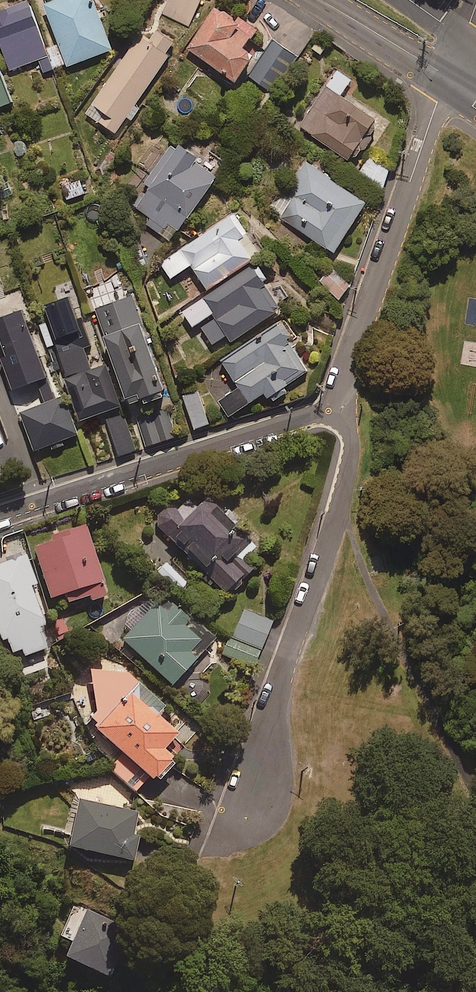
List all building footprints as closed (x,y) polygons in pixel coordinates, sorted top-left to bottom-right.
[(29,0),(25,0),(0,9),(0,41),(10,69),(39,58),(44,71),(53,67),(29,0)] [(94,0),(51,0),(45,2),(69,64),(113,47),(94,0)] [(157,11),(188,25),(200,0),(162,0),(157,11)] [(256,28),(217,2),(188,46),(238,78),(256,50),(246,44),(256,28)] [(178,39),(157,25),(150,36),(141,30),(86,112),(116,132),(178,39)] [(297,54),(275,38),(257,65),(260,67),(252,78),(271,91),(297,54)] [(12,101),(0,69),(0,105),(12,101)] [(351,79),(337,69),(299,125),(348,158),(357,144),(365,149),(372,138),(365,133),(376,117),(341,93),(351,79)] [(219,173),(174,141),(126,208),(170,240),(219,173)] [(392,168),(370,155),(359,172),(382,185),(392,168)] [(276,215),(334,252),(367,200),(332,178),(334,174),(307,157),(294,178),(298,181),(276,215)] [(84,193),(81,180),(63,185),(66,198),(84,193)] [(192,263),(208,286),(261,250),(235,212),(161,262),(171,276),(192,263)] [(284,308),(252,261),(181,309),(194,328),(200,324),(219,352),(284,308)] [(350,284),(333,270),(321,284),(338,299),(350,284)] [(83,332),(70,294),(46,303),(60,341),(83,332)] [(168,385),(131,294),(97,308),(133,399),(168,385)] [(309,369),(279,323),(223,359),(227,365),(208,377),(231,413),(266,391),(269,395),(309,369)] [(91,368),(83,344),(61,351),(82,418),(118,406),(105,364),(91,368)] [(44,387),(16,398),(36,450),(79,433),(64,394),(49,400),(44,387)] [(209,422),(198,390),(182,396),(194,428),(209,422)] [(174,436),(165,407),(138,416),(147,444),(174,436)] [(187,499),(176,510),(166,510),(161,514),(158,521),(159,528),(225,593),(251,567),(243,559),(254,547),(206,499),(197,508),(187,499)] [(107,595),(85,524),(49,535),(51,543),(33,549),(49,598),(64,593),(67,602),(88,595),(90,601),(107,595)] [(26,555),(0,564),(0,641),(5,654),(20,649),(23,656),(46,648),(39,627),(44,625),(30,586),(36,584),(26,555)] [(187,582),(166,562),(157,572),(178,592),(187,582)] [(213,639),(163,595),(122,640),(172,685),(213,639)] [(272,622),(243,610),(225,655),(253,666),(272,622)] [(100,648),(91,659),(95,727),(124,754),(110,769),(135,792),(149,776),(155,782),(174,762),(161,751),(177,733),(146,705),(153,697),(100,648)] [(137,813),(79,800),(69,846),(133,860),(138,837),(132,835),(137,813)] [(129,927),(88,910),(67,958),(109,975),(129,927)]
